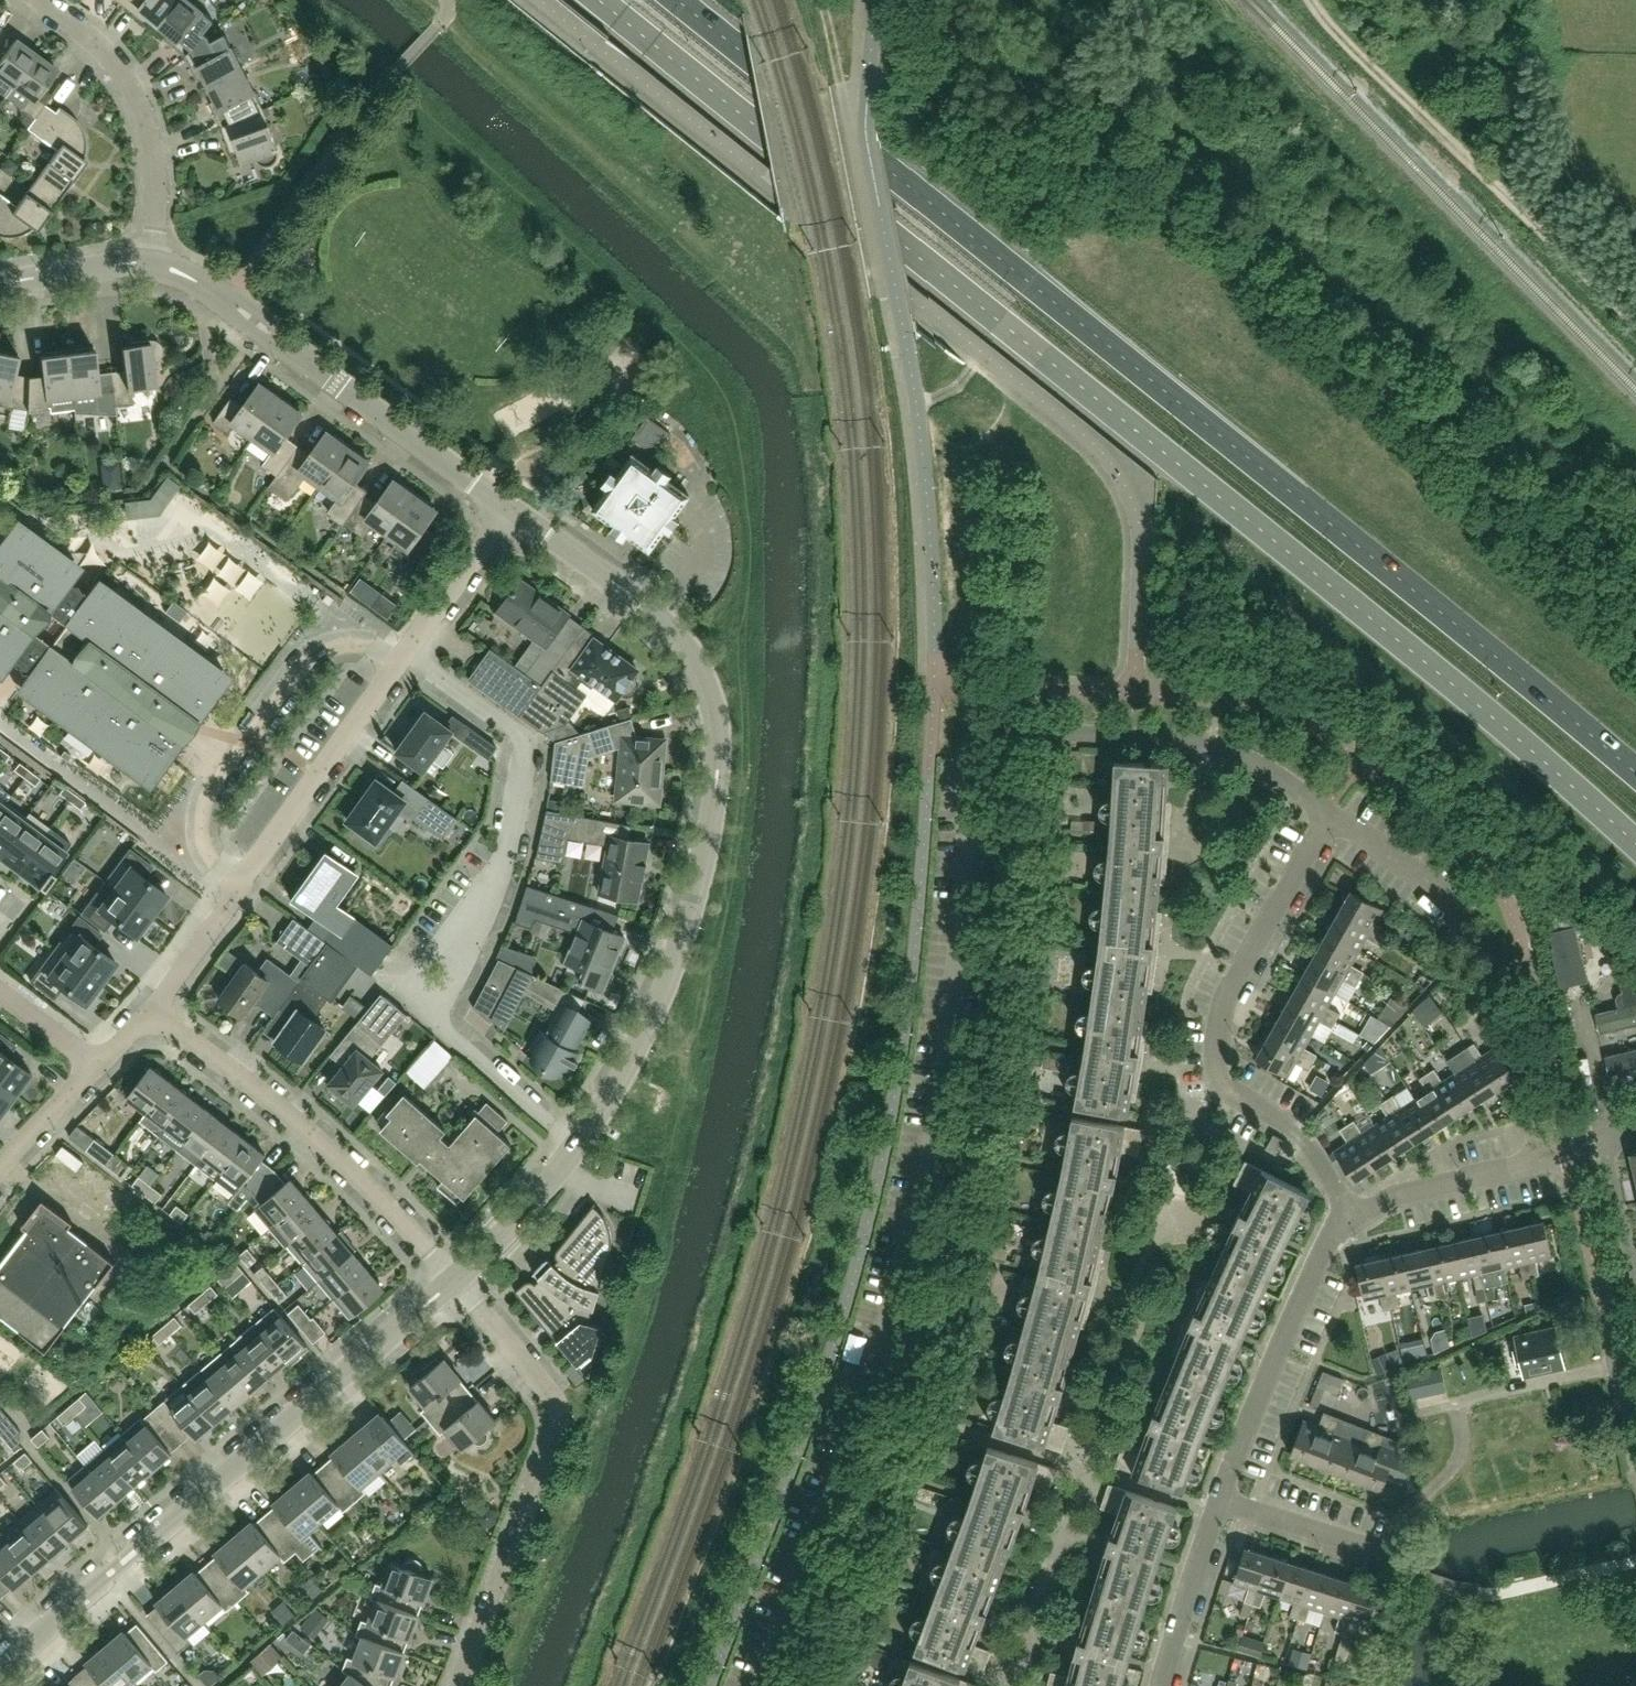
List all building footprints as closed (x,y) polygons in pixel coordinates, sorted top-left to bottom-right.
[(123,5),(144,23),(149,17),(159,25),(179,0),(127,0),(123,5)] [(214,21),(189,0),(179,0),(159,25),(169,33),(164,39),(185,56),(209,37),(204,33),(214,21)] [(244,71),(225,35),(211,42),(209,37),(185,56),(197,80),(204,77),(210,88),(244,71)] [(36,55),(14,40),(0,60),(0,94),(5,97),(36,55)] [(37,98),(57,70),(36,55),(5,97),(34,118),(35,118),(45,104),(37,98)] [(264,109),(244,71),(210,88),(216,99),(209,103),(221,127),(264,109)] [(62,196),(87,161),(83,158),(84,155),(85,150),(85,145),(85,141),(84,136),(83,131),(81,128),(79,123),(75,119),(71,116),(59,107),(55,112),(45,104),(35,118),(34,118),(27,129),(57,150),(37,178),(62,196)] [(278,151),(264,109),(221,127),(231,153),(238,150),(242,163),(256,158),(257,160),(258,162),(260,164),(262,165),(264,166),(267,166),(269,166),(271,166),(272,165),(274,163),(276,162),(278,160),(278,158),(279,155),(279,153),(278,151)] [(8,157),(0,167),(7,172),(13,171),(18,164),(8,157)] [(62,196),(37,178),(17,206),(0,194),(0,235),(3,236),(7,237),(12,236),(17,236),(22,234),(25,233),(30,230),(33,228),(37,231),(62,196)] [(133,404),(131,389),(155,386),(152,363),(154,362),(156,362),(158,361),(159,359),(161,357),(162,354),(162,352),(162,350),(162,347),(160,344),(158,342),(157,341),(155,340),(153,340),(150,340),(128,343),(129,346),(122,346),(125,370),(111,372),(115,406),(133,404)] [(115,406),(111,372),(97,374),(94,350),(87,351),(87,348),(67,350),(72,396),(74,409),(74,413),(116,415),(115,406)] [(28,382),(13,379),(18,356),(11,355),(11,352),(0,349),(0,405),(27,410),(28,382)] [(72,396),(67,350),(47,353),(47,356),(40,356),(43,380),(28,382),(27,410),(50,407),(51,412),(74,409),(72,396)] [(254,437),(283,397),(266,385),(265,388),(259,384),(243,406),(232,397),(214,422),(229,433),(235,424),(254,437)] [(299,446),(288,438),(303,416),(298,411),(299,409),(283,397),(254,437),(273,451),(263,465),(277,476),(299,446)] [(655,454),(671,433),(648,416),(633,438),(655,454)] [(310,454),(299,446),(277,476),(269,487),(285,499),(291,498),(308,476),(321,485),(350,445),(333,434),(332,436),(326,432),(310,454)] [(366,494),(354,486),(370,464),(364,460),(366,457),(350,445),(321,485),(340,499),(330,513),(344,524),(366,494)] [(674,517),(690,496),(668,480),(671,476),(672,475),(658,464),(657,465),(657,466),(654,470),(633,454),(617,475),(613,472),(612,471),(602,484),(603,485),(604,485),(608,488),(593,509),(614,525),(611,529),(610,530),(624,541),(625,540),(625,539),(628,535),(641,544),(650,551),(665,529),(670,533),(669,533),(670,534),(680,521),(679,520),(674,517)] [(107,464),(102,470),(104,489),(121,487),(118,462),(107,464)] [(166,476),(154,492),(168,501),(174,492),(179,484),(166,476)] [(388,533),(417,494),(400,482),(399,484),(393,480),(377,502),(366,494),(344,524),(364,538),(375,524),(388,533)] [(444,541),(426,528),(437,512),(431,508),(433,505),(417,494),(388,533),(398,541),(390,552),(421,574),(444,541)] [(120,502),(76,505),(77,511),(98,509),(98,522),(122,521),(120,502)] [(194,720),(195,721),(201,713),(206,706),(223,682),(228,677),(98,581),(84,599),(82,592),(77,592),(73,584),(65,585),(78,567),(16,521),(0,543),(0,673),(12,657),(14,664),(20,664),(24,672),(31,671),(18,689),(22,692),(148,785),(169,756),(174,749),(180,741),(179,740),(190,727),(194,720)] [(585,627),(559,608),(559,607),(549,600),(521,580),(510,595),(506,593),(499,603),(502,606),(498,611),(535,638),(515,666),(491,648),(469,679),(521,716),(585,627)] [(382,593),(372,606),(388,618),(398,605),(382,593)] [(639,683),(637,678),(634,675),(638,670),(595,639),(597,635),(585,627),(521,716),(542,732),(566,724),(587,695),(609,710),(621,693),(625,696),(629,696),(634,695),(639,687),(639,683)] [(628,708),(618,711),(621,721),(632,718),(628,708)] [(447,725),(426,711),(398,752),(425,771),(453,731),(457,734),(465,723),(454,715),(447,725)] [(665,740),(638,737),(632,718),(621,721),(556,741),(551,780),(584,787),(589,757),(616,749),(614,744),(621,742),(622,742),(617,800),(659,804),(661,780),(660,780),(662,759),(663,759),(665,740)] [(490,756),(498,745),(478,732),(470,743),(490,756)] [(9,755),(0,749),(0,760),(4,763),(9,755)] [(1167,791),(1168,764),(1115,761),(1113,788),(1167,791)] [(24,778),(29,771),(19,763),(13,770),(24,778)] [(29,771),(24,778),(35,786),(40,779),(29,771)] [(398,795),(377,780),(348,820),(362,831),(359,834),(377,847),(390,829),(387,827),(398,811),(409,819),(413,812),(446,836),(458,819),(407,782),(398,795)] [(69,801),(74,794),(64,786),(58,793),(69,801)] [(1166,812),(1167,791),(1113,788),(1111,814),(1171,818),(1171,812),(1166,812)] [(74,794),(69,801),(80,809),(85,802),(74,794)] [(29,813),(28,812),(25,816),(6,802),(0,810),(0,852),(29,813)] [(630,831),(631,827),(633,827),(633,826),(547,810),(537,857),(564,862),(567,846),(569,838),(604,844),(608,845),(599,893),(638,901),(642,879),(644,880),(644,879),(643,878),(646,865),(647,865),(647,864),(645,864),(649,843),(629,839),(630,832),(630,831)] [(49,828),(29,813),(0,852),(0,857),(18,870),(49,828)] [(1169,844),(1171,818),(1111,814),(1110,841),(1169,846),(1169,844)] [(1085,818),(1084,828),(1096,829),(1097,819),(1085,818)] [(49,828),(18,870),(42,889),(54,873),(50,871),(64,852),(44,837),(50,828),(49,828)] [(1166,873),(1169,846),(1110,841),(1109,845),(1107,867),(1166,873)] [(105,881),(150,915),(166,894),(143,877),(152,866),(129,849),(105,881)] [(323,920),(314,932),(372,975),(394,945),(393,944),(387,952),(331,912),(336,905),(357,875),(330,855),(327,853),(328,851),(327,850),(291,899),(292,900),(294,898),(323,920)] [(1158,899),(1159,884),(1160,875),(1166,875),(1166,873),(1107,867),(1104,894),(1158,899)] [(134,936),(150,915),(105,881),(81,913),(103,930),(112,919),(134,936)] [(611,970),(617,956),(625,936),(613,931),(619,915),(527,885),(515,923),(532,928),(535,919),(574,932),(574,931),(578,933),(566,962),(585,970),(581,981),(603,990),(603,988),(605,988),(608,987),(614,974),(612,971),(611,970)] [(1375,923),(1383,909),(1351,891),(1339,913),(1384,938),(1388,931),(1375,923)] [(1156,920),(1158,899),(1104,894),(1102,920),(1161,926),(1162,921),(1156,920)] [(1568,921),(1564,908),(1541,913),(1544,926),(1568,921)] [(1384,938),(1339,913),(1327,933),(1359,951),(1366,938),(1379,946),(1384,938)] [(54,949),(99,983),(115,962),(93,945),(101,934),(78,917),(54,949)] [(311,966),(328,942),(314,932),(294,918),(277,941),(311,966)] [(1158,954),(1161,926),(1102,920),(1100,941),(1099,947),(1158,954)] [(1351,965),(1359,951),(1327,933),(1315,954),(1360,980),(1364,972),(1351,965)] [(313,1020),(338,986),(354,963),(355,964),(356,963),(328,942),(311,966),(300,981),(291,994),(292,995),(294,992),(306,1001),(304,1004),(303,1003),(276,1041),(303,1060),(326,1029),(313,1020)] [(519,968),(524,953),(503,946),(498,958),(499,959),(519,968)] [(1154,981),(1158,954),(1099,947),(1098,950),(1095,973),(1154,981)] [(84,1004),(99,983),(54,949),(30,981),(53,998),(61,987),(84,1004)] [(1360,980),(1315,954),(1303,975),(1335,993),(1343,980),(1356,987),(1360,980)] [(291,994),(300,981),(268,958),(257,972),(245,963),(229,985),(225,986),(220,992),(221,997),(219,999),(222,1001),(222,1006),(229,1010),(233,1009),(243,1016),(254,1001),(259,1000),(276,1013),(274,1016),(275,1016),(291,994)] [(504,1028),(526,987),(543,996),(549,982),(519,968),(499,959),(473,1008),(491,1023),(491,1024),(494,1020),(499,1024),(504,1028)] [(1145,1007),(1148,983),(1154,984),(1154,981),(1095,973),(1091,999),(1145,1007)] [(1348,1000),(1335,993),(1303,975),(1292,996),(1337,1021),(1348,1000)] [(1360,980),(1356,987),(1367,993),(1371,986),(1360,980)] [(1635,1029),(1635,981),(1619,985),(1622,1000),(1592,1006),(1598,1037),(1635,1029)] [(575,1050),(590,1021),(577,1014),(585,1000),(549,982),(543,996),(557,1004),(561,1006),(546,1033),(541,1031),(531,1048),(536,1051),(531,1059),(545,1066),(544,1068),(546,1069),(547,1068),(560,1075),(565,1067),(570,1070),(580,1052),(575,1050)] [(372,1083),(382,1070),(370,1060),(400,1023),(411,1032),(418,1023),(407,1015),(407,1014),(381,993),(368,1009),(360,1019),(336,1049),(349,1060),(330,1084),(333,1086),(330,1090),(343,1100),(345,1096),(354,1104),(365,1091),(378,1102),(385,1094),(372,1083)] [(1337,1021),(1292,996),(1280,1017),(1312,1035),(1319,1021),(1332,1029),(1337,1021)] [(1142,1029),(1145,1007),(1091,999),(1088,1026),(1147,1034),(1147,1030),(1142,1029)] [(348,1002),(342,1014),(357,1021),(363,1009),(348,1002)] [(1405,1023),(1419,1032),(1431,1014),(1417,1005),(1405,1023)] [(1385,1007),(1378,1019),(1391,1026),(1400,1016),(1385,1007)] [(1304,1048),(1312,1035),(1280,1017),(1268,1037),(1313,1063),(1317,1055),(1304,1048)] [(1337,1021),(1332,1029),(1344,1035),(1348,1028),(1337,1021)] [(1143,1062),(1147,1034),(1088,1026),(1084,1052),(1143,1062)] [(13,1094),(29,1073),(6,1056),(14,1045),(0,1035),(0,1085),(13,1094)] [(1313,1063),(1268,1037),(1256,1059),(1288,1077),(1296,1063),(1309,1070),(1313,1063)] [(420,1056),(407,1071),(425,1088),(439,1073),(454,1055),(436,1039),(420,1056)] [(1516,1078),(1496,1047),(1482,1056),(1474,1043),(1467,1047),(1495,1091),(1516,1078)] [(1380,1045),(1370,1055),(1379,1069),(1390,1061),(1380,1045)] [(1495,1091),(1467,1047),(1447,1061),(1455,1073),(1475,1104),(1495,1091)] [(1043,1052),(1040,1067),(1058,1070),(1061,1056),(1043,1052)] [(1138,1089),(1143,1062),(1084,1052),(1083,1056),(1079,1078),(1138,1089)] [(1603,1057),(1609,1093),(1635,1089),(1635,1052),(1603,1057)] [(147,1112),(170,1082),(151,1066),(127,1097),(147,1112)] [(1475,1104),(1455,1073),(1442,1081),(1434,1069),(1427,1073),(1455,1117),(1475,1104)] [(1455,1117),(1427,1073),(1419,1078),(1428,1091),(1415,1099),(1435,1130),(1455,1117)] [(1127,1115),(1132,1091),(1137,1092),(1138,1089),(1079,1078),(1074,1105),(1127,1115)] [(159,1135),(166,1127),(189,1096),(170,1082),(147,1112),(140,1121),(159,1135)] [(13,1094),(0,1085),(0,1112),(13,1094)] [(465,1198),(511,1145),(497,1133),(508,1121),(487,1102),(450,1145),(441,1136),(446,1131),(405,1094),(388,1113),(392,1117),(381,1130),(418,1162),(421,1159),(444,1180),(438,1186),(457,1203),(463,1197),(465,1198)] [(1299,1116),(1311,1105),(1302,1095),(1290,1106),(1299,1116)] [(1435,1130),(1415,1099),(1402,1107),(1394,1095),(1387,1099),(1415,1143),(1435,1130)] [(185,1141),(208,1111),(189,1096),(166,1127),(185,1141)] [(1415,1143),(1387,1099),(1379,1104),(1388,1117),(1375,1125),(1394,1156),(1415,1143)] [(197,1164),(227,1125),(208,1111),(185,1141),(178,1150),(197,1164)] [(1139,1155),(1144,1129),(1072,1116),(1067,1143),(1120,1153),(1120,1151),(1139,1155)] [(1394,1156),(1375,1125),(1362,1133),(1354,1120),(1346,1125),(1374,1168),(1394,1156)] [(216,1179),(222,1170),(246,1140),(227,1125),(197,1164),(216,1179)] [(1374,1168),(1346,1125),(1339,1130),(1348,1142),(1334,1151),(1354,1182),(1374,1168)] [(1276,1154),(1283,1140),(1274,1134),(1266,1148),(1276,1154)] [(87,1150),(109,1167),(117,1156),(95,1139),(87,1150)] [(246,1140),(222,1170),(216,1179),(236,1194),(243,1184),(254,1192),(275,1170),(262,1160),(266,1155),(246,1140)] [(1116,1173),(1120,1153),(1067,1143),(1062,1169),(1116,1181),(1117,1173),(1116,1173)] [(126,1162),(117,1156),(109,1167),(118,1174),(126,1162)] [(1310,1193),(1245,1161),(1233,1184),(1251,1192),(1250,1194),(1298,1218),(1310,1193)] [(1114,1189),(1116,1181),(1062,1169),(1061,1175),(1056,1196),(1109,1208),(1113,1189),(1114,1189)] [(271,1228),(307,1198),(291,1179),(286,1183),(275,1170),(254,1192),(248,1198),(257,1208),(255,1210),(271,1228)] [(133,1185),(144,1194),(151,1185),(139,1176),(133,1185)] [(163,1194),(151,1185),(144,1194),(156,1203),(163,1194)] [(1298,1218),(1250,1194),(1241,1212),(1240,1211),(1236,1219),(1286,1242),(1288,1237),(1298,1218)] [(53,1196),(38,1215),(71,1241),(86,1221),(53,1196)] [(1102,1234),(1109,1208),(1056,1196),(1050,1222),(1102,1234)] [(293,1241),(322,1216),(307,1198),(271,1228),(286,1247),(288,1245),(293,1241)] [(556,1257),(557,1259),(558,1260),(554,1264),(547,1258),(533,1272),(540,1278),(535,1283),(534,1282),(531,1281),(529,1281),(527,1281),(525,1282),(515,1291),(581,1370),(592,1361),(603,1327),(588,1322),(592,1309),(594,1310),(600,1290),(598,1290),(600,1285),(610,1254),(609,1254),(611,1249),(611,1244),(611,1239),(611,1234),(610,1230),(609,1225),(607,1220),(604,1216),(601,1212),(598,1209),(594,1205),(595,1204),(594,1204),(557,1249),(556,1252),(556,1254),(556,1257)] [(189,1214),(177,1205),(170,1214),(182,1223),(189,1214)] [(25,1232),(24,1233),(50,1253),(50,1254),(57,1260),(71,1241),(38,1215),(25,1232)] [(338,1234),(322,1216),(293,1241),(288,1245),(303,1263),(308,1259),(338,1234)] [(1275,1267),(1286,1242),(1236,1219),(1233,1226),(1234,1226),(1226,1245),(1275,1267)] [(1552,1257),(1544,1221),(1520,1226),(1531,1277),(1540,1275),(1536,1260),(1552,1257)] [(1097,1256),(1102,1234),(1050,1222),(1044,1248),(1102,1261),(1103,1258),(1097,1256)] [(1531,1277),(1520,1226),(1497,1232),(1505,1267),(1519,1264),(1523,1279),(1531,1277)] [(18,1227),(3,1246),(36,1272),(50,1254),(50,1253),(24,1233),(25,1232),(18,1227)] [(1505,1267),(1497,1232),(1473,1237),(1485,1287),(1493,1286),(1490,1271),(1505,1267)] [(324,1277),(353,1252),(338,1234),(308,1259),(303,1263),(319,1281),(324,1277)] [(1485,1287),(1473,1237),(1450,1243),(1458,1278),(1473,1275),(1476,1289),(1485,1287)] [(1458,1278),(1450,1243),(1427,1248),(1438,1298),(1447,1296),(1443,1281),(1458,1278)] [(1264,1291),(1275,1267),(1226,1245),(1215,1269),(1264,1291)] [(0,1250),(0,1273),(22,1290),(36,1272),(3,1246),(0,1250)] [(257,1259),(248,1248),(239,1255),(249,1266),(257,1259)] [(1096,1289),(1102,1261),(1044,1248),(1039,1270),(1038,1274),(1096,1289)] [(1438,1298),(1427,1248),(1403,1253),(1411,1289),(1426,1285),(1430,1300),(1438,1298)] [(101,1252),(95,1259),(106,1267),(111,1260),(101,1252)] [(334,1300),(369,1270),(353,1252),(324,1277),(319,1281),(334,1299),(334,1300)] [(1017,1252),(1015,1261),(1022,1263),(1024,1254),(1017,1252)] [(1411,1289),(1403,1253),(1380,1259),(1392,1309),(1400,1307),(1397,1292),(1411,1289)] [(95,1259),(90,1266),(100,1274),(106,1267),(95,1259)] [(1392,1309),(1380,1259),(1356,1264),(1364,1300),(1380,1296),(1383,1311),(1392,1309)] [(244,1272),(237,1263),(218,1279),(225,1288),(230,1284),(244,1272)] [(1264,1291),(1215,1269),(1205,1290),(1200,1287),(1198,1291),(1253,1316),(1264,1291)] [(182,1270),(172,1279),(188,1297),(198,1289),(182,1270)] [(350,1319),(385,1289),(369,1270),(334,1300),(350,1319)] [(8,1308),(22,1290),(0,1273),(0,1302),(8,1308)] [(1088,1316),(1096,1289),(1038,1274),(1031,1300),(1088,1316)] [(262,1282),(270,1291),(279,1284),(270,1275),(262,1282)] [(172,1279),(162,1287),(178,1306),(188,1297),(172,1279)] [(288,1295),(279,1284),(270,1291),(280,1303),(288,1295)] [(211,1285),(200,1295),(207,1303),(218,1294),(211,1285)] [(162,1287),(152,1296),(168,1314),(178,1306),(162,1287)] [(72,1289),(67,1296),(77,1304),(83,1297),(72,1289)] [(1242,1340),(1253,1316),(1198,1291),(1187,1316),(1242,1340)] [(196,1313),(207,1303),(200,1295),(189,1305),(196,1313)] [(67,1296),(61,1303),(72,1311),(77,1304),(67,1296)] [(152,1296),(142,1304),(158,1323),(168,1314),(152,1296)] [(1076,1340),(1082,1318),(1087,1320),(1088,1316),(1031,1300),(1024,1326),(1076,1340)] [(1535,1301),(1525,1303),(1527,1315),(1538,1312),(1535,1301)] [(142,1304),(132,1313),(148,1331),(158,1323),(142,1304)] [(288,1313),(296,1321),(306,1312),(299,1304),(288,1313)] [(288,1361),(307,1345),(275,1308),(256,1324),(288,1361)] [(306,1312),(296,1321),(314,1343),(327,1332),(314,1317),(312,1319),(306,1312)] [(1487,1330),(1483,1314),(1468,1317),(1472,1336),(1487,1330)] [(175,1316),(164,1326),(171,1334),(182,1325),(175,1316)] [(1239,1345),(1242,1340),(1187,1316),(1176,1343),(1232,1365),(1239,1345)] [(288,1361),(256,1324),(237,1339),(269,1377),(288,1361)] [(160,1344),(171,1334),(164,1326),(153,1335),(160,1344)] [(1068,1366),(1076,1340),(1024,1326),(1017,1352),(1068,1366)] [(1436,1331),(1431,1339),(1434,1352),(1450,1346),(1445,1328),(1436,1331)] [(1564,1366),(1555,1328),(1515,1337),(1523,1375),(1564,1366)] [(54,1333),(49,1340),(59,1348),(65,1341),(54,1333)] [(269,1377),(237,1339),(219,1354),(251,1392),(269,1377)] [(49,1340),(44,1347),(54,1355),(59,1348),(49,1340)] [(1222,1390),(1232,1365),(1176,1343),(1175,1346),(1180,1348),(1172,1370),(1222,1390)] [(1063,1385),(1068,1366),(1017,1352),(1011,1373),(1009,1378),(1062,1393),(1064,1385),(1063,1385)] [(1387,1352),(1371,1358),(1377,1373),(1393,1367),(1387,1352)] [(251,1392),(219,1354),(201,1370),(233,1408),(251,1392)] [(470,1390),(444,1359),(432,1368),(431,1367),(430,1367),(428,1366),(426,1366),(425,1366),(423,1367),(423,1368),(422,1369),(421,1370),(421,1371),(421,1372),(421,1373),(421,1375),(421,1376),(422,1377),(410,1387),(427,1406),(421,1411),(431,1423),(470,1390)] [(215,1423),(233,1408),(201,1370),(183,1385),(215,1423)] [(1211,1415),(1222,1390),(1172,1370),(1162,1395),(1211,1415)] [(1318,1386),(1338,1393),(1344,1378),(1324,1370),(1318,1386)] [(1427,1370),(1406,1375),(1412,1398),(1432,1393),(1427,1370)] [(1059,1401),(1060,1398),(1062,1393),(1009,1378),(1001,1403),(1053,1420),(1059,1401)] [(215,1423),(183,1385),(153,1410),(182,1443),(192,1434),(196,1439),(215,1423)] [(486,1430),(496,1421),(470,1390),(431,1423),(441,1435),(447,1430),(463,1449),(473,1441),(475,1443),(476,1443),(477,1444),(479,1444),(480,1444),(482,1444),(484,1443),(485,1442),(487,1440),(488,1439),(488,1437),(489,1436),(489,1434),(488,1432),(487,1431),(486,1430)] [(1204,1434),(1211,1415),(1162,1395),(1154,1413),(1153,1412),(1150,1420),(1202,1440),(1204,1434)] [(80,1397),(69,1407),(76,1415),(87,1406),(80,1397)] [(1062,1452),(1070,1427),(1052,1422),(1053,1420),(1001,1403),(993,1430),(1062,1452)] [(0,1408),(0,1433),(6,1440),(16,1452),(21,1447),(21,1432),(1,1407),(0,1408)] [(64,1425),(76,1415),(69,1407),(57,1416),(64,1425)] [(171,1452),(182,1443),(153,1410),(143,1419),(142,1418),(123,1434),(153,1470),(172,1454),(171,1452)] [(1332,1415),(1323,1411),(1318,1424),(1304,1419),(1290,1454),(1313,1463),(1332,1415)] [(414,1452),(383,1414),(372,1424),(370,1422),(351,1438),(379,1471),(397,1456),(402,1462),(414,1452)] [(1336,1472),(1354,1424),(1340,1418),(1332,1415),(1313,1463),(1336,1472)] [(1193,1465),(1202,1440),(1150,1420),(1148,1427),(1149,1428),(1142,1447),(1193,1465)] [(1358,1480),(1377,1432),(1369,1429),(1354,1424),(1336,1472),(1358,1480)] [(39,1447),(50,1437),(43,1429),(31,1438),(39,1447)] [(1409,1439),(1400,1441),(1377,1432),(1358,1480),(1381,1489),(1386,1477),(1403,1483),(1409,1467),(1415,1465),(1409,1439)] [(153,1470),(123,1434),(105,1449),(135,1485),(153,1470)] [(379,1471),(351,1438),(332,1454),(334,1456),(323,1465),(355,1502),(367,1492),(362,1486),(379,1471)] [(6,1440),(0,1446),(0,1450),(7,1459),(16,1452),(6,1440)] [(1183,1491),(1193,1465),(1142,1447),(1141,1449),(1123,1442),(1115,1466),(1183,1491)] [(1049,1493),(1057,1469),(988,1446),(979,1473),(1030,1489),(1031,1487),(1049,1493)] [(87,1465),(117,1501),(135,1485),(105,1449),(87,1465)] [(21,1470),(33,1460),(26,1452),(14,1462),(21,1470)] [(117,1501),(87,1465),(68,1481),(98,1517),(117,1501)] [(355,1502),(323,1465),(313,1473),(311,1472),(292,1488),(317,1516),(321,1521),(338,1506),(343,1512),(355,1502)] [(1024,1508),(1030,1491),(1030,1489),(979,1473),(971,1498),(1022,1516),(1025,1509),(1024,1508)] [(1168,1533),(1177,1507),(1109,1483),(1100,1508),(1118,1514),(1118,1516),(1168,1533)] [(69,1542),(88,1525),(56,1488),(37,1504),(48,1516),(69,1542)] [(309,1531),(321,1521),(317,1516),(292,1488),(273,1504),(275,1506),(265,1514),(266,1516),(297,1552),(304,1561),(322,1545),(309,1531)] [(1020,1524),(1022,1516),(971,1498),(969,1503),(961,1523),(1012,1542),(1019,1524),(1020,1524)] [(69,1542),(48,1516),(37,1504),(19,1520),(26,1528),(51,1557),(69,1542)] [(297,1552),(266,1516),(265,1514),(255,1523),(253,1521),(234,1537),(262,1571),(280,1556),(285,1562),(297,1552)] [(1160,1559),(1168,1533),(1118,1516),(1111,1535),(1110,1534),(1108,1541),(1160,1559)] [(1,1535),(33,1572),(51,1557),(26,1528),(19,1520),(1,1535)] [(1003,1567),(1012,1542),(961,1523),(952,1549),(1003,1567)] [(33,1572),(1,1535),(0,1536),(0,1594),(2,1596),(13,1587),(14,1589),(33,1572)] [(262,1571),(234,1537),(215,1553),(217,1555),(206,1564),(238,1601),(250,1591),(245,1586),(262,1571)] [(1158,1565),(1160,1559),(1108,1541),(1105,1550),(1100,1569),(1152,1585),(1158,1565)] [(1252,1604),(1268,1555),(1245,1548),(1233,1582),(1249,1587),(1244,1602),(1252,1604)] [(993,1593),(1003,1567),(952,1549),(943,1574),(993,1593)] [(1280,1597),(1291,1562),(1268,1555),(1252,1604),(1261,1607),(1265,1593),(1280,1597)] [(419,1614),(433,1577),(421,1572),(421,1570),(421,1569),(421,1568),(421,1567),(421,1566),(420,1564),(418,1563),(417,1562),(415,1561),(414,1561),(412,1561),(411,1561),(409,1561),(407,1562),(406,1563),(405,1565),(404,1566),(392,1562),(383,1585),(376,1582),(370,1598),(377,1601),(378,1600),(416,1614),(417,1613),(419,1614)] [(1298,1619),(1314,1570),(1291,1562),(1280,1597),(1294,1602),(1290,1616),(1298,1619)] [(238,1601),(206,1564),(196,1573),(195,1571),(176,1587),(204,1620),(221,1605),(226,1612),(238,1601)] [(1144,1610),(1152,1585),(1100,1569),(1092,1595),(1144,1610)] [(1325,1612),(1336,1577),(1314,1570),(1298,1619),(1306,1622),(1311,1607),(1325,1612)] [(986,1611),(993,1593),(943,1574),(933,1599),(985,1618),(987,1611),(986,1611)] [(1343,1634),(1359,1585),(1336,1577),(1325,1612),(1340,1617),(1335,1631),(1343,1634)] [(319,1579),(306,1589),(314,1597),(326,1587),(319,1579)] [(922,1579),(919,1587),(929,1591),(932,1582),(922,1579)] [(1371,1627),(1383,1592),(1359,1585),(1343,1634),(1351,1636),(1356,1622),(1371,1627)] [(204,1620),(176,1587),(157,1603),(158,1605),(147,1615),(179,1652),(192,1641),(186,1635),(204,1620)] [(1136,1636),(1144,1610),(1092,1595),(1085,1620),(1136,1636)] [(982,1624),(985,1618),(933,1599),(924,1624),(974,1643),(981,1624),(982,1624)] [(405,1651),(419,1614),(417,1613),(416,1614),(378,1600),(377,1601),(369,1622),(362,1620),(356,1635),(363,1638),(364,1637),(402,1651),(402,1650),(405,1651)] [(1244,1602),(1240,1614),(1248,1617),(1252,1604),(1244,1602)] [(287,1605),(276,1614),(283,1623),(294,1614),(287,1605)] [(306,1620),(301,1628),(312,1637),(318,1630),(306,1620)] [(1128,1662),(1136,1636),(1085,1620),(1079,1639),(1078,1639),(1076,1647),(1128,1662)] [(169,1661),(137,1623),(126,1633),(124,1631),(105,1647),(134,1680),(151,1665),(156,1671),(169,1661)] [(991,1651),(974,1645),(974,1643),(924,1624),(914,1650),(982,1675),(991,1651)] [(294,1630),(286,1639),(304,1653),(312,1643),(294,1630)] [(1265,1644),(1242,1636),(1237,1652),(1260,1659),(1265,1644)] [(405,1651),(402,1650),(402,1651),(364,1637),(363,1638),(355,1659),(348,1657),(343,1670),(350,1675),(351,1674),(366,1685),(392,1685),(405,1651)] [(269,1644),(257,1656),(269,1669),(281,1657),(269,1644)] [(105,1647),(86,1663),(88,1665),(76,1675),(86,1685),(127,1685),(134,1680),(105,1647)] [(869,1647),(864,1661),(872,1664),(877,1650),(869,1647)] [(1127,1667),(1128,1662),(1076,1647),(1074,1655),(1069,1674),(1115,1685),(1122,1685),(1127,1667)] [(1293,1648),(1289,1664),(1307,1669),(1311,1653),(1293,1648)] [(911,1660),(901,1685),(902,1685),(978,1685),(979,1685),(911,1660)] [(199,1674),(209,1685),(222,1676),(216,1668),(206,1668),(199,1674)] [(1069,1674),(1069,1676),(1051,1671),(1047,1685),(1115,1685),(1069,1674)] [(351,1674),(350,1675),(342,1685),(366,1685),(351,1674)] [(76,1675),(66,1685),(86,1685),(76,1675)] [(1295,1676),(1277,1676),(1277,1685),(1294,1685),(1295,1676)]
